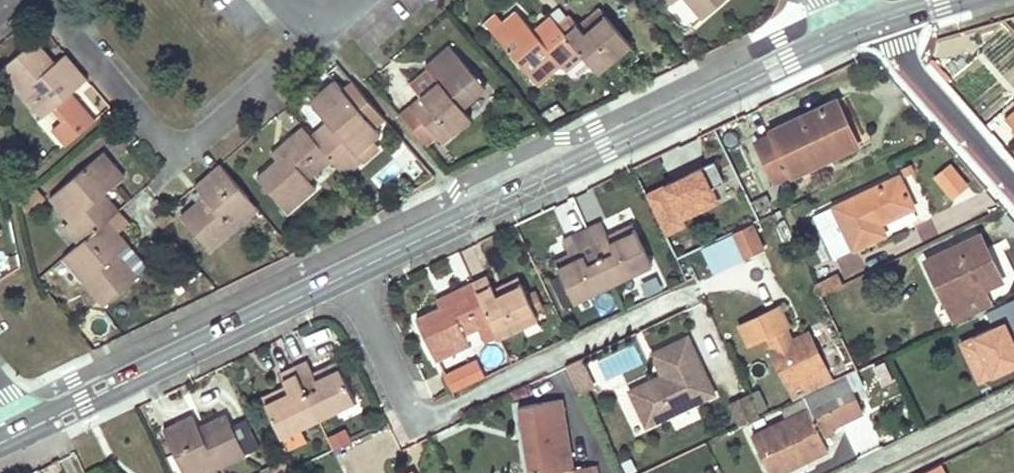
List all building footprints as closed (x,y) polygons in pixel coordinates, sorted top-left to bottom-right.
[(701,16),(721,0),(688,0),(701,16)] [(495,12),(484,21),(537,83),(560,63),(570,73),(577,74),(591,63),(558,24),(550,14),(532,28),(515,9),(502,20),(495,12)] [(569,15),(558,24),(591,63),(598,71),(630,44),(599,9),(578,26),(569,15)] [(0,70),(0,72),(40,119),(51,109),(61,120),(50,129),(63,145),(91,122),(67,95),(84,81),(62,56),(51,65),(32,43),(0,70)] [(399,115),(425,145),(436,136),(441,143),(471,118),(462,108),(485,88),(449,46),(424,67),(427,69),(409,85),(420,97),(399,115)] [(332,82),(308,102),(326,122),(309,136),(330,161),(339,171),(356,156),(379,136),(376,133),(351,103),(332,82)] [(386,125),(360,95),(351,103),(376,133),(386,125)] [(755,141),(764,160),(773,180),(791,171),(792,174),(857,143),(836,99),(771,129),(772,132),(755,141)] [(1002,116),(1013,131),(1013,107),(1002,116)] [(330,161),(309,136),(301,128),(270,154),(276,161),(256,178),(286,213),(314,190),(307,181),(319,171),(330,161)] [(709,141),(712,147),(715,154),(738,144),(732,130),(709,141)] [(628,155),(633,165),(651,157),(646,147),(628,155)] [(76,246),(105,222),(116,212),(102,195),(121,179),(101,153),(47,199),(68,222),(61,228),(76,246)] [(344,177),(361,162),(356,156),(339,171),(344,177)] [(195,185),(200,190),(205,196),(200,200),(194,205),(181,216),(209,250),(258,209),(219,164),(195,185)] [(721,183),(713,165),(647,195),(667,237),(686,228),(683,220),(717,204),(710,188),(721,183)] [(951,165),(933,179),(951,201),(968,187),(951,165)] [(851,247),(851,248),(883,234),(878,222),(912,206),(898,176),(813,214),(832,255),(851,247)] [(44,200),(34,188),(17,202),(27,214),(44,200)] [(188,199),(194,205),(200,200),(194,194),(188,199)] [(171,219),(165,210),(158,216),(165,224),(171,219)] [(116,212),(105,222),(76,246),(60,260),(100,307),(117,293),(134,279),(115,255),(125,246),(116,235),(127,225),(116,212)] [(588,226),(615,281),(652,263),(632,220),(607,232),(601,220),(588,226)] [(556,265),(573,300),(615,281),(588,226),(562,238),(568,251),(571,258),(556,265)] [(762,247),(753,227),(735,235),(744,255),(762,247)] [(952,319),(970,311),(988,303),(982,289),(1000,280),(979,233),(924,259),(952,319)] [(846,278),(865,271),(856,249),(837,256),(846,278)] [(568,251),(553,258),(556,265),(571,258),(568,251)] [(474,279),(500,334),(540,316),(520,275),(496,287),(488,272),(474,279)] [(842,281),(838,273),(818,282),(822,291),(842,281)] [(500,334),(474,279),(436,298),(439,305),(415,317),(437,360),(473,344),(467,333),(480,326),(486,340),(500,334)] [(987,311),(994,326),(961,341),(970,359),(983,353),(993,373),(1013,363),(1013,298),(987,311)] [(780,306),(740,325),(748,343),(766,334),(773,348),(792,339),(785,325),(788,323),(780,306)] [(770,349),(781,374),(793,399),(831,381),(807,331),(792,339),(773,348),(770,349)] [(716,392),(689,336),(652,354),(662,376),(631,391),(647,424),(716,392)] [(443,373),(452,391),(486,375),(477,357),(443,373)] [(294,366),(318,418),(357,400),(339,360),(313,372),(307,359),(294,366)] [(581,361),(565,369),(579,396),(595,388),(581,361)] [(280,372),(284,378),(287,385),(263,396),(281,435),(304,424),(318,418),(294,366),(280,372)] [(865,412),(849,377),(807,396),(812,407),(754,435),(770,472),(779,472),(829,449),(823,438),(836,432),(834,427),(865,412)] [(738,426),(757,416),(747,394),(727,403),(738,426)] [(517,406),(527,472),(592,472),(590,465),(571,468),(561,400),(517,406)] [(179,419),(164,426),(186,472),(202,472),(217,466),(247,452),(229,413),(200,426),(194,412),(179,419)] [(304,424),(281,435),(287,446),(310,436),(304,424)] [(333,447),(351,440),(345,426),(327,434),(333,447)] [(275,472),(288,472),(283,461),(272,466),(275,472)] [(922,472),(944,472),(940,464),(922,472)]
